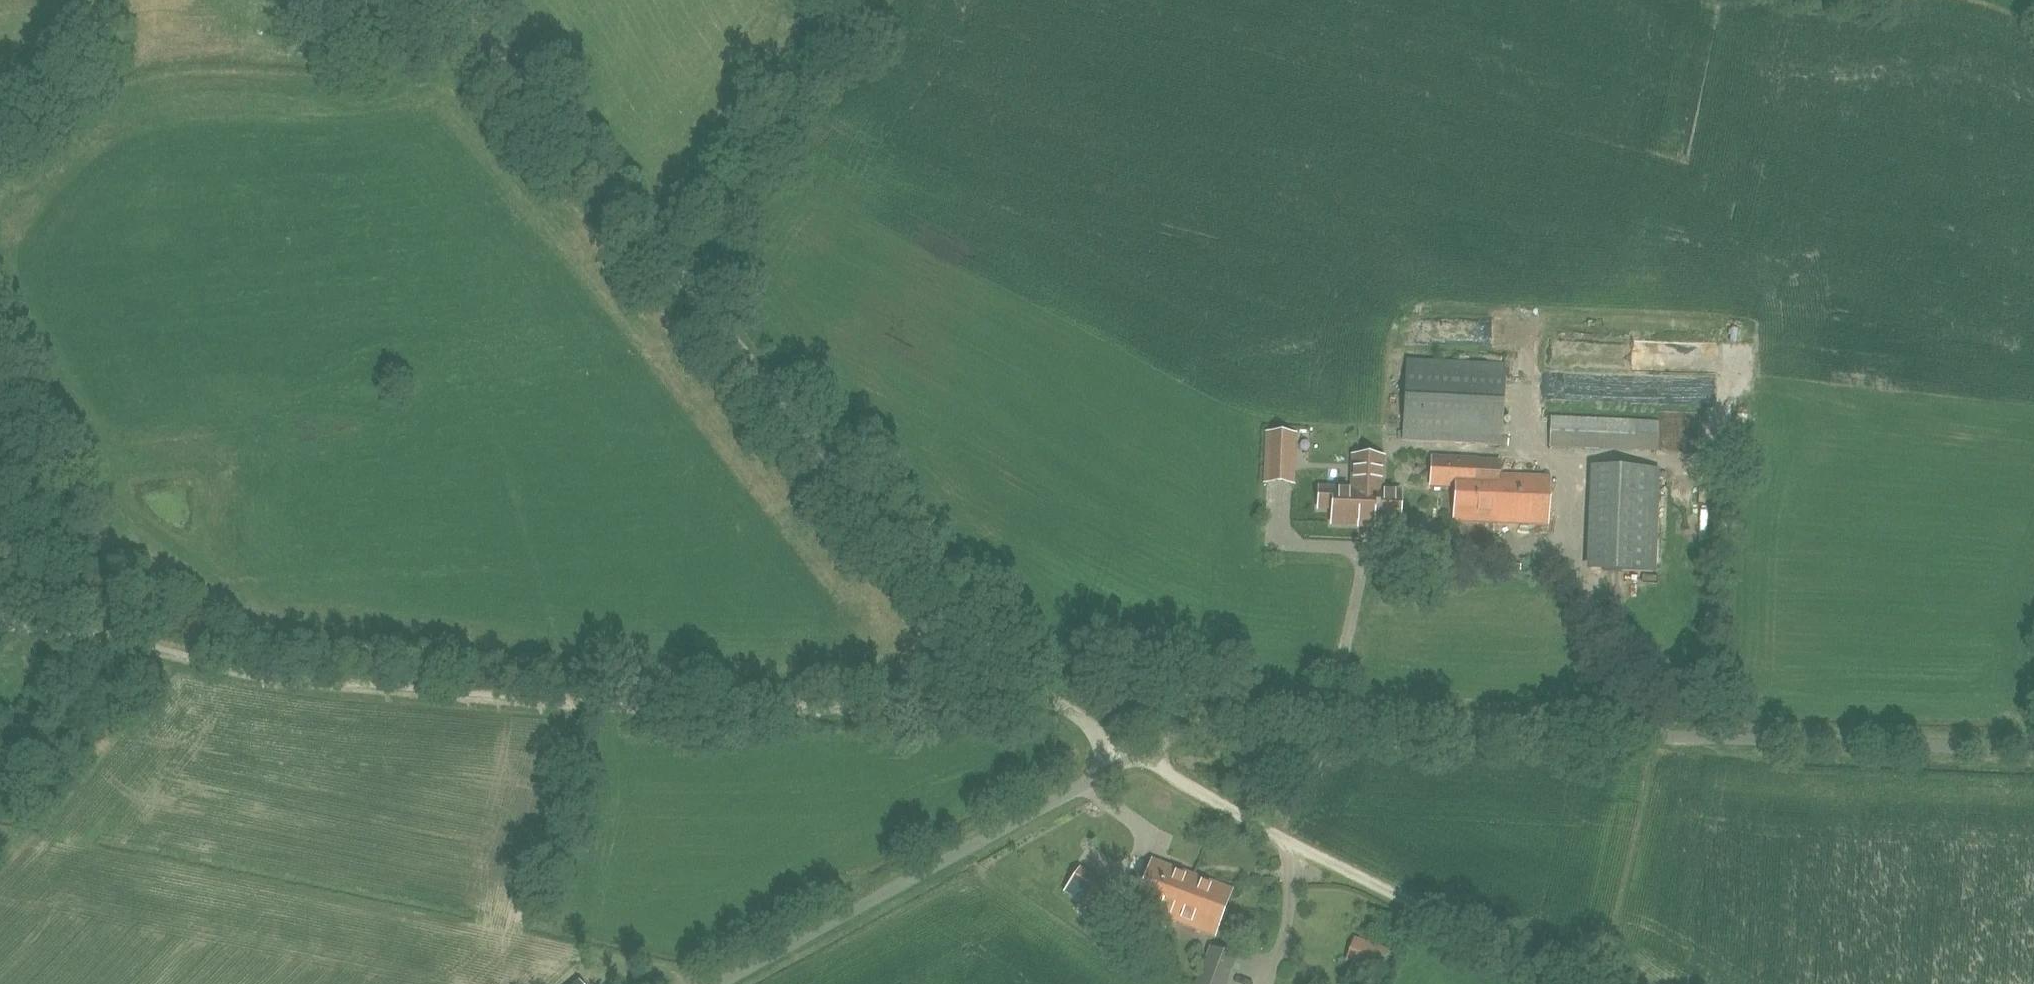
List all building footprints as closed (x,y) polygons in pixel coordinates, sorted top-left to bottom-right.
[(1622,346),(1622,369),(1705,369),(1704,345),(1622,346)] [(1500,447),(1505,366),(1407,361),(1402,441),(1500,447)] [(1551,418),(1550,447),(1658,452),(1659,423),(1551,418)] [(1294,436),(1268,435),(1266,483),(1292,484),(1294,436)] [(1354,457),(1353,474),(1364,474),(1362,507),(1366,507),(1366,525),(1398,526),(1400,492),(1381,491),(1383,459),(1354,457)] [(1548,526),(1550,478),(1499,475),(1500,463),(1479,462),(1479,461),(1433,459),(1432,486),(1456,487),(1455,522),(1548,526)] [(1653,573),(1657,470),(1608,468),(1604,571),(1653,573)] [(1364,474),(1353,474),(1353,490),(1320,489),(1320,508),(1334,508),(1333,523),(1366,525),(1366,507),(1362,507),(1364,474)] [(1136,908),(1173,922),(1178,907),(1182,909),(1194,876),(1153,861),(1136,908)] [(1119,894),(1082,865),(1066,887),(1103,915),(1119,894)] [(1178,907),(1173,922),(1215,937),(1222,917),(1225,916),(1228,908),(1226,906),(1232,890),(1194,876),(1182,909),(1178,907)] [(1378,974),(1388,950),(1356,938),(1346,962),(1378,974)] [(1235,959),(1211,949),(1197,983),(1226,983),(1235,959)]
